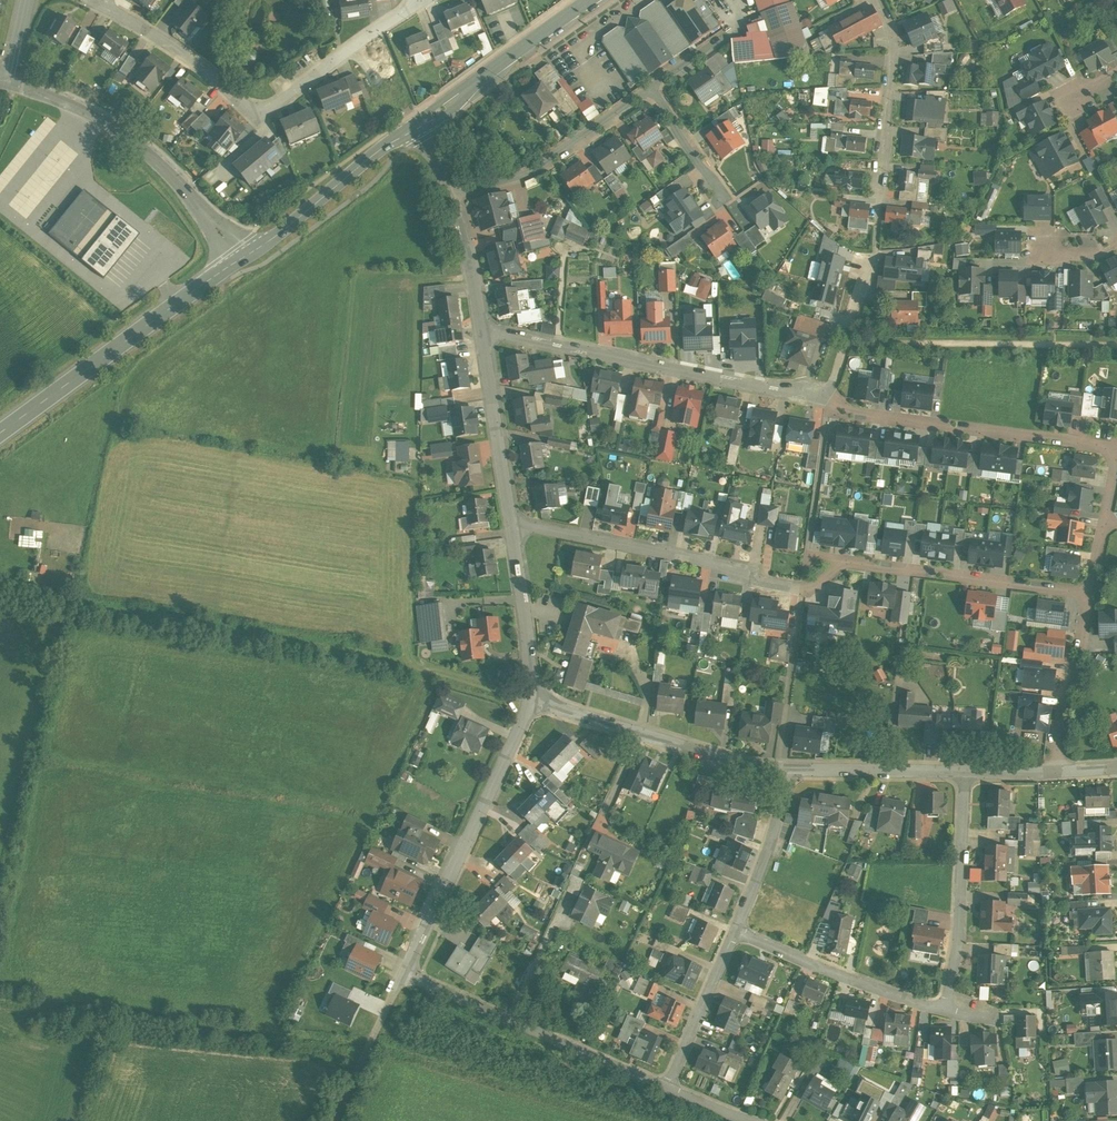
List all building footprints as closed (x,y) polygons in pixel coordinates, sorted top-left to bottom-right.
[(149,11),(149,10),(147,9),(154,0),(134,0),(149,11)] [(174,3),(181,9),(187,2),(190,4),(193,0),(176,0),(174,3)] [(338,1),(341,20),(369,16),(366,0),(346,0),(338,1)] [(489,13),(516,1),(516,0),(483,0),(489,13)] [(633,86),(721,26),(703,0),(677,0),(666,8),(662,1),(655,2),(641,10),(641,19),(627,18),(625,29),(618,27),(604,37),(602,44),(633,86)] [(761,14),(790,4),(789,0),(756,0),(761,14)] [(955,10),(951,0),(946,0),(937,3),(941,15),(955,10)] [(1005,15),(1024,5),(1021,0),(997,0),(1005,15)] [(181,9),(170,22),(181,31),(184,28),(188,32),(189,32),(194,25),(196,26),(196,25),(199,27),(206,18),(190,4),(187,2),(181,9)] [(790,4),(761,14),(769,38),(776,60),(810,56),(793,3),(790,4)] [(476,22),(468,5),(455,10),(462,28),(476,22)] [(872,6),(829,29),(831,32),(819,39),(826,52),(838,46),(839,48),(882,26),(872,6)] [(462,28),(455,10),(442,16),(449,34),(462,28)] [(928,14),(904,24),(914,46),(938,35),(928,14)] [(75,24),(58,15),(46,37),(62,46),(75,24)] [(447,38),(441,24),(434,27),(440,42),(447,38)] [(194,36),(189,32),(188,32),(184,28),(181,31),(179,34),(188,41),(190,41),(194,36)] [(128,45),(109,31),(99,45),(106,50),(101,57),(113,66),(128,45)] [(432,50),(426,34),(413,39),(420,55),(432,50)] [(92,42),(85,37),(76,52),(84,57),(92,42)] [(769,38),(732,42),(733,56),(735,64),(776,60),(769,38)] [(1111,38),(1103,42),(1111,58),(1116,55),(1116,50),(1111,38)] [(420,55),(413,39),(401,44),(408,60),(420,55)] [(1102,41),(1081,53),(1091,71),(1098,68),(1098,69),(1106,65),(1105,64),(1112,60),(1111,58),(1103,42),(1102,41)] [(1055,50),(1052,52),(1049,46),(1043,49),(1041,46),(1031,51),(1033,55),(1032,55),(1033,57),(1031,63),(1023,68),(1028,78),(1031,84),(1034,82),(1044,76),(1045,78),(1054,74),(1053,73),(1064,67),(1055,50)] [(255,52),(244,49),(240,52),(239,57),(241,61),(252,64),(256,61),(257,56),(255,52)] [(836,54),(825,55),(826,65),(836,64),(836,54)] [(152,55),(141,69),(134,78),(151,91),(158,83),(169,69),(152,55)] [(129,57),(120,72),(126,76),(136,62),(129,57)] [(851,60),(841,59),(839,75),(837,75),(836,88),(848,87),(849,83),(855,83),(856,78),(874,80),(875,67),(857,64),(856,65),(851,64),(851,60)] [(936,66),(926,64),(925,68),(925,72),(926,73),(935,74),(936,66)] [(549,66),(540,73),(545,81),(550,88),(555,84),(561,80),(550,65),(549,66)] [(920,67),(906,66),(904,84),(918,86),(919,76),(925,77),(926,73),(925,72),(925,68),(920,67)] [(709,69),(689,83),(702,103),(717,93),(722,89),(714,77),(709,69)] [(734,89),(722,71),(714,77),(722,89),(717,93),(721,98),(734,89)] [(354,74),(345,78),(351,96),(361,92),(354,74)] [(1015,77),(1003,83),(1009,110),(1013,108),(1024,102),(1015,85),(1018,84),(1015,77)] [(1018,84),(1015,85),(1024,102),(1030,99),(1041,93),(1034,82),(1031,84),(1028,78),(1018,84)] [(182,79),(170,94),(190,109),(201,95),(182,79)] [(338,84),(317,92),(324,110),(333,106),(335,113),(346,109),(343,102),(350,99),(342,79),(337,81),(338,84)] [(545,81),(524,97),(540,119),(552,110),(562,122),(579,109),(563,88),(558,92),(556,89),(556,86),(555,84),(550,88),(545,81)] [(848,89),(836,89),(835,96),(837,96),(847,97),(848,89)] [(946,92),(929,92),(928,100),(945,102),(946,92)] [(871,103),(852,101),(847,100),(847,97),(837,96),(835,113),(851,115),(850,119),(860,120),(861,116),(869,117),(871,103)] [(589,98),(577,106),(589,122),(600,114),(589,98)] [(1024,102),(1013,108),(1020,121),(1025,118),(1023,115),(1035,108),(1030,99),(1024,102)] [(945,102),(928,100),(928,104),(908,102),(906,121),(936,124),(938,114),(944,114),(945,102)] [(1035,108),(1023,115),(1025,118),(1034,135),(1055,123),(1051,114),(1051,112),(1049,107),(1046,106),(1045,103),(1035,108)] [(310,111),(280,123),(289,143),(289,142),(296,139),(297,140),(310,134),(310,133),(317,130),(318,131),(310,111)] [(729,111),(716,120),(721,127),(726,124),(728,128),(731,126),(737,122),(729,111)] [(997,127),(997,113),(980,112),(980,127),(997,127)] [(1103,115),(1102,114),(1094,118),(1095,119),(1088,123),(1092,129),(1098,142),(1100,141),(1111,135),(1110,133),(1116,129),(1116,125),(1110,112),(1103,115)] [(193,113),(181,126),(186,131),(190,126),(198,118),(193,113)] [(198,118),(190,126),(198,134),(211,121),(203,113),(198,118)] [(244,130),(226,115),(215,128),(233,143),(244,130)] [(640,123),(634,126),(636,129),(632,132),(633,134),(630,136),(635,144),(639,142),(641,145),(645,150),(649,147),(662,138),(650,119),(641,125),(640,123)] [(728,128),(726,124),(721,127),(708,137),(723,159),(744,145),(731,126),(728,128)] [(233,143),(215,128),(209,136),(214,140),(220,144),(227,150),(233,143)] [(948,129),(925,129),(924,140),(935,141),(935,142),(946,143),(948,129)] [(1092,129),(1082,134),(1090,150),(1102,144),(1100,141),(1098,142),(1092,129)] [(843,133),(833,132),(832,139),(833,140),(842,140),(842,136),(843,133)] [(1062,135),(1036,149),(1045,166),(1040,168),(1046,179),(1077,162),(1073,155),(1074,154),(1067,142),(1066,142),(1062,135)] [(867,139),(842,136),(842,140),(833,140),(832,143),(836,143),(835,149),(865,153),(867,139)] [(924,140),(905,137),(902,156),(933,160),(935,142),(935,141),(924,140)] [(282,146),(278,138),(269,145),(275,152),(282,146)] [(255,151),(251,154),(265,171),(269,167),(270,168),(276,163),(275,162),(280,158),(275,152),(269,145),(265,139),(259,144),(260,145),(254,150),(255,151)] [(616,139),(595,154),(608,173),(630,158),(616,139)] [(220,144),(214,140),(209,147),(214,151),(220,144)] [(227,150),(220,144),(214,151),(222,157),(227,150)] [(641,145),(633,151),(641,163),(648,159),(654,154),(649,147),(645,150),(641,145)] [(285,154),(282,146),(275,152),(280,158),(285,154)] [(773,147),(761,146),(760,155),(773,155),(773,147)] [(657,152),(654,154),(648,159),(654,168),(663,161),(657,152)] [(239,161),(233,166),(249,185),(253,181),(254,181),(261,175),(265,171),(251,154),(246,158),(245,157),(239,162),(239,161)] [(193,157),(185,165),(198,178),(206,170),(193,157)] [(582,163),(562,177),(575,196),(594,182),(595,181),(587,170),(582,163)] [(604,180),(594,165),(587,170),(595,181),(594,182),(597,185),(604,180)] [(838,169),(828,168),(827,175),(837,177),(838,177),(838,172),(838,169)] [(862,175),(838,172),(838,177),(837,177),(836,186),(843,187),(843,188),(844,192),(850,193),(852,189),(852,188),(861,189),(862,175)] [(936,173),(920,172),(920,175),(919,179),(920,180),(935,181),(936,173)] [(972,186),(986,185),(985,172),(972,172),(972,186)] [(920,175),(901,173),(899,192),(918,194),(919,194),(920,180),(919,179),(920,175)] [(623,189),(613,174),(605,180),(615,195),(623,189)] [(535,179),(525,183),(527,190),(538,185),(535,179)] [(993,185),(978,217),(985,220),(999,188),(993,185)] [(665,189),(649,200),(656,211),(666,204),(672,199),(665,189)] [(672,199),(666,204),(676,218),(670,223),(677,234),(703,216),(685,190),(672,199)] [(1100,190),(1091,195),(1095,202),(1095,201),(1100,211),(1109,207),(1100,190)] [(139,235),(84,191),(49,234),(104,278),(139,235)] [(918,194),(900,192),(899,200),(913,202),(918,202),(918,194)] [(515,205),(512,193),(505,195),(508,207),(515,205)] [(769,194),(747,209),(761,229),(773,221),(778,228),(788,221),(779,209),(769,194)] [(505,195),(475,202),(477,210),(476,210),(474,212),(476,217),(478,218),(479,218),(483,231),(499,227),(499,226),(513,222),(514,223),(519,221),(515,205),(508,207),(505,195)] [(1050,197),(1025,197),(1025,220),(1050,220),(1050,197)] [(846,200),(836,199),(835,207),(843,208),(845,208),(846,205),(846,200)] [(1095,202),(1077,211),(1087,229),(1094,225),(1095,228),(1106,222),(1102,215),(1101,215),(1100,212),(1100,211),(1095,201),(1095,202)] [(870,206),(851,204),(851,205),(846,205),(845,208),(843,208),(842,217),(868,220),(870,206)] [(906,210),(888,208),(886,222),(905,224),(906,210)] [(923,209),(912,208),(911,216),(922,217),(923,209)] [(583,224),(572,209),(566,222),(570,223),(570,224),(571,224),(572,222),(582,227),(583,224)] [(539,216),(519,221),(514,223),(513,222),(499,226),(499,227),(501,234),(515,231),(517,240),(528,237),(529,242),(539,240),(539,239),(545,240),(539,216)] [(565,224),(558,221),(553,234),(564,239),(570,224),(570,223),(566,222),(565,224)] [(723,223),(709,233),(710,234),(704,239),(715,255),(724,249),(726,251),(727,251),(728,253),(730,253),(735,250),(735,248),(734,246),(735,245),(731,240),(734,239),(723,223)] [(571,224),(565,237),(584,245),(589,233),(571,224)] [(755,226),(745,234),(755,248),(766,241),(755,226)] [(515,231),(501,234),(504,245),(514,243),(518,242),(517,240),(515,231)] [(745,234),(743,232),(734,239),(745,255),(755,248),(745,234)] [(1020,233),(996,233),(996,253),(1020,253),(1020,233)] [(670,259),(692,243),(686,234),(664,250),(670,259)] [(528,237),(517,240),(518,242),(521,255),(552,247),(551,240),(545,240),(539,239),(539,240),(529,242),(528,237)] [(504,245),(488,250),(488,252),(487,252),(489,259),(490,259),(495,279),(515,274),(522,272),(514,243),(504,245)] [(840,247),(822,243),(819,255),(824,256),(825,255),(837,258),(840,247)] [(954,245),(954,256),(967,256),(967,244),(954,245)] [(935,246),(918,248),(917,261),(922,261),(922,262),(933,263),(935,246)] [(719,265),(728,256),(723,252),(715,260),(719,265)] [(837,258),(825,255),(824,256),(820,272),(824,273),(821,283),(837,287),(844,260),(837,258)] [(1101,267),(1109,282),(1103,285),(1108,294),(1114,291),(1111,285),(1116,282),(1116,258),(1101,267)] [(917,261),(899,259),(896,279),(920,282),(922,262),(922,261),(917,261)] [(559,280),(559,266),(545,266),(545,280),(559,280)] [(615,278),(614,267),(602,269),(603,279),(615,278)] [(983,271),(961,270),(961,295),(976,295),(982,295),(982,287),(983,284),(984,284),(984,274),(983,274),(983,271)] [(676,272),(660,272),(661,292),(676,292),(676,272)] [(711,280),(699,278),(700,274),(692,273),(689,286),(695,287),(693,298),(707,300),(711,280)] [(1018,273),(1000,273),(1000,296),(1016,297),(1017,297),(1017,288),(1018,273)] [(1041,275),(1033,275),(1033,296),(1044,296),(1044,299),(1049,299),(1054,299),(1054,291),(1054,275),(1048,275),(1048,274),(1042,274),(1041,275)] [(1086,274),(1071,274),(1071,281),(1071,286),(1071,298),(1089,298),(1089,302),(1100,302),(1110,297),(1108,294),(1103,285),(1103,284),(1095,288),(1093,288),(1091,286),(1091,278),(1086,278),(1086,274)] [(540,281),(512,283),(513,290),(517,290),(518,293),(529,292),(541,290),(540,281)] [(605,286),(597,287),(598,309),(606,309),(605,286)] [(993,287),(982,287),(982,295),(976,295),(976,306),(993,306),(993,287)] [(1026,288),(1017,288),(1017,297),(1016,297),(1016,303),(1026,303),(1026,288)] [(513,290),(497,293),(500,307),(499,307),(501,316),(501,317),(518,314),(519,325),(542,322),(541,310),(532,311),(529,292),(518,293),(517,290),(513,290)] [(765,291),(761,299),(780,309),(784,301),(765,291)] [(1054,299),(1049,299),(1048,311),(1064,311),(1064,291),(1054,291),(1054,299)] [(644,304),(655,303),(654,293),(644,293),(644,304)] [(927,293),(913,293),(913,304),(917,304),(917,308),(927,308),(927,293)] [(457,299),(439,301),(441,317),(442,317),(444,331),(461,328),(457,299)] [(630,303),(617,304),(617,314),(606,315),(607,335),(623,334),(623,335),(630,335),(630,334),(632,334),(631,314),(630,303)] [(913,304),(894,303),(893,323),(917,324),(917,308),(917,304),(913,304)] [(664,304),(646,305),(647,320),(642,320),(643,343),(670,341),(669,319),(665,320),(664,304)] [(718,305),(709,305),(710,322),(719,322),(718,305)] [(835,328),(805,318),(800,316),(794,332),(817,339),(830,344),(835,328)] [(441,317),(435,318),(438,332),(444,331),(442,317),(441,317)] [(761,320),(752,320),(753,337),(762,337),(761,320)] [(540,332),(552,335),(554,326),(542,323),(540,332)] [(461,328),(444,331),(446,344),(463,342),(461,328)] [(711,329),(685,330),(686,351),(701,350),(701,349),(712,349),(711,329)] [(794,332),(791,331),(787,343),(794,345),(789,360),(808,366),(817,339),(794,332)] [(755,342),(735,343),(736,361),(756,360),(755,342)] [(528,365),(527,356),(508,359),(512,382),(530,379),(531,384),(556,381),(553,361),(528,365)] [(466,361),(448,363),(450,377),(468,374),(466,361)] [(885,371),(875,370),(874,382),(880,383),(879,389),(888,390),(891,372),(885,371)] [(621,377),(597,372),(593,391),(606,394),(604,406),(615,408),(617,397),(618,394),(621,377)] [(468,374),(450,377),(452,391),(470,388),(468,374)] [(663,385),(637,380),(634,398),(633,399),(634,400),(630,417),(631,417),(632,412),(642,414),(643,408),(647,409),(647,408),(648,408),(648,407),(649,407),(650,403),(660,405),(663,385)] [(874,382),(858,380),(856,400),(877,403),(879,389),(880,383),(874,382)] [(944,384),(934,382),(934,387),(934,388),(933,400),(942,401),(944,384)] [(586,391),(546,383),(544,395),(548,396),(562,398),(588,403),(586,391)] [(916,408),(919,384),(914,383),(914,385),(905,384),(902,406),(916,408)] [(919,384),(916,408),(931,410),(933,400),(934,388),(934,387),(925,386),(925,385),(919,384)] [(703,394),(679,389),(675,408),(699,413),(703,394)] [(1104,389),(1103,398),(1102,398),(1101,409),(1102,409),(1101,419),(1100,419),(1116,422),(1116,390),(1104,389)] [(1093,395),(1084,393),(1083,398),(1081,417),(1090,418),(1095,418),(1096,408),(1091,408),(1093,395)] [(628,396),(618,394),(617,397),(615,408),(617,409),(615,422),(622,423),(624,415),(628,396)] [(562,398),(548,396),(546,404),(561,407),(562,398)] [(628,396),(624,415),(630,417),(634,400),(633,399),(634,398),(628,396)] [(1083,398),(1070,396),(1069,405),(1072,405),(1071,416),(1081,418),(1081,417),(1083,398)] [(742,402),(720,397),(716,416),(738,421),(742,402)] [(454,398),(442,400),(443,407),(455,405),(454,398)] [(534,399),(515,402),(517,417),(516,417),(517,425),(518,425),(518,426),(532,424),(534,433),(551,430),(550,420),(538,422),(534,399)] [(595,400),(588,401),(590,416),(598,414),(595,400)] [(1069,405),(1048,402),(1045,423),(1052,424),(1052,426),(1062,427),(1062,425),(1070,426),(1071,416),(1072,405),(1069,405)] [(756,406),(749,405),(746,420),(753,421),(755,410),(756,406)] [(443,407),(422,410),(421,444),(444,441),(443,434),(447,433),(444,414),(443,407)] [(473,410),(453,412),(457,437),(476,434),(473,410)] [(665,412),(657,410),(651,436),(660,438),(661,432),(662,432),(665,412)] [(761,432),(765,412),(755,410),(753,421),(751,430),(752,430),(761,432)] [(765,412),(761,432),(771,433),(772,434),(773,434),(775,425),(777,414),(765,412)] [(589,420),(589,433),(600,432),(600,420),(589,420)] [(814,425),(791,420),(788,441),(811,445),(814,425)] [(783,427),(775,425),(773,434),(772,434),(771,443),(780,444),(783,427)] [(743,427),(735,426),(731,444),(739,446),(743,427)] [(850,429),(840,427),(837,444),(836,451),(837,451),(852,453),(855,428),(850,428),(850,429)] [(870,431),(860,430),(860,429),(855,428),(852,453),(867,455),(869,441),(870,431)] [(761,432),(752,430),(749,445),(770,449),(771,443),(770,442),(771,433),(761,432)] [(677,435),(662,432),(660,438),(656,459),(664,461),(667,446),(674,448),(677,435)] [(899,435),(888,434),(887,444),(885,457),(886,457),(900,459),(904,435),(899,434),(899,435)] [(908,435),(904,435),(900,459),(915,461),(916,461),(918,448),(919,438),(908,436),(908,435)] [(571,443),(549,439),(548,446),(570,450),(571,443)] [(630,452),(631,441),(623,440),(622,451),(630,452)] [(942,442),(935,441),(934,450),(932,463),(933,463),(949,465),(952,443),(948,443),(948,440),(943,440),(942,442)] [(878,443),(869,441),(867,455),(866,459),(876,460),(878,443)] [(962,442),(956,441),(956,444),(952,443),(949,465),(964,467),(966,467),(967,454),(968,445),(961,444),(962,442)] [(386,442),(386,463),(407,463),(407,442),(386,442)] [(428,459),(451,458),(449,443),(427,445),(428,459)] [(541,443),(520,447),(524,471),(536,469),(536,470),(545,469),(541,443)] [(831,443),(829,458),(836,459),(837,451),(836,451),(837,444),(831,443)] [(887,444),(878,443),(876,460),(885,461),(886,457),(885,457),(887,444)] [(479,446),(459,449),(460,458),(480,455),(479,446)] [(992,447),(984,446),(983,456),(981,469),(983,469),(998,471),(1001,447),(992,446),(992,447)] [(1009,448),(1001,447),(998,471),(1013,473),(1014,473),(1016,460),(1017,450),(1009,449),(1009,448)] [(926,449),(918,448),(916,461),(915,461),(915,465),(924,466),(926,449)] [(934,450),(926,449),(924,466),(924,467),(932,468),(933,463),(932,463),(934,450)] [(818,453),(809,451),(806,469),(816,470),(818,453)] [(975,455),(967,454),(966,467),(964,467),(963,473),(972,474),(975,455)] [(480,455),(460,458),(461,464),(455,465),(456,474),(459,474),(461,487),(483,484),(479,460),(481,459),(480,455)] [(983,456),(975,455),(972,474),(982,475),(983,469),(981,469),(983,456)] [(1096,459),(1075,457),(1073,472),(1073,475),(1081,476),(1094,478),(1096,459)] [(1023,461),(1016,460),(1014,473),(1013,473),(1013,480),(1021,481),(1023,461)] [(1073,472),(1062,471),(1061,482),(1080,484),(1081,476),(1073,475),(1073,472)] [(556,486),(534,490),(537,511),(560,507),(556,486)] [(601,490),(588,487),(584,505),(597,508),(601,490)] [(1075,490),(1071,490),(1070,495),(1067,494),(1066,501),(1069,501),(1069,505),(1060,503),(1060,508),(1071,509),(1091,512),(1093,493),(1091,492),(1080,491),(1075,490)] [(619,492),(610,491),(607,503),(606,503),(602,521),(626,526),(630,508),(617,505),(619,492)] [(667,493),(656,491),(653,507),(651,507),(647,527),(657,529),(657,528),(671,531),(675,512),(669,510),(671,503),(665,502),(667,493)] [(637,493),(633,510),(640,511),(644,494),(637,493)] [(763,495),(759,525),(768,526),(770,507),(772,496),(763,495)] [(486,500),(467,502),(470,526),(489,523),(486,500)] [(726,503),(719,502),(716,515),(724,516),(726,503)] [(738,506),(727,503),(720,538),(751,544),(755,524),(735,520),(738,506)] [(778,508),(770,507),(768,526),(776,527),(778,508)] [(1071,509),(1060,508),(1059,515),(1067,516),(1070,517),(1071,509)] [(700,512),(690,510),(685,533),(713,539),(717,518),(700,515),(700,512)] [(1054,515),(1049,514),(1048,527),(1058,528),(1059,522),(1066,523),(1067,516),(1059,515),(1054,515)] [(844,547),(847,522),(843,522),(843,521),(833,520),(833,521),(824,520),(821,545),(831,546),(831,545),(844,547)] [(917,522),(906,521),(904,530),(907,530),(916,531),(917,524),(917,522)] [(847,522),(844,547),(865,549),(866,543),(868,525),(847,522)] [(1066,523),(1059,522),(1058,528),(1056,542),(1080,545),(1081,538),(1082,538),(1083,532),(1082,532),(1083,525),(1066,523)] [(928,526),(917,524),(916,531),(915,540),(923,542),(924,534),(927,534),(928,526)] [(798,528),(779,525),(776,549),(794,552),(798,528)] [(878,527),(868,525),(866,543),(876,544),(878,527)] [(965,531),(954,529),(953,537),(955,537),(954,546),(963,547),(965,533),(965,531)] [(916,531),(907,530),(907,533),(906,541),(914,542),(915,540),(916,531)] [(894,533),(885,532),(883,553),(904,556),(906,541),(907,533),(897,531),(894,533)] [(31,537),(17,537),(16,548),(40,550),(41,532),(31,532),(31,537)] [(975,535),(965,533),(963,547),(962,552),(970,553),(972,541),(974,541),(975,535)] [(927,534),(924,534),(923,542),(921,557),(932,558),(932,559),(937,560),(940,536),(927,534)] [(953,537),(940,536),(937,560),(941,560),(941,559),(952,561),(954,546),(955,537),(953,537)] [(1013,539),(1003,537),(1002,545),(1005,545),(1003,557),(1011,558),(1013,539)] [(974,541),(972,541),(970,553),(969,563),(980,564),(980,565),(985,566),(988,543),(974,541)] [(475,543),(461,545),(462,553),(476,551),(475,543)] [(1002,545),(988,543),(985,566),(991,567),(991,566),(1002,567),(1003,557),(1005,545),(1002,545)] [(1067,550),(1047,547),(1046,556),(1055,557),(1055,555),(1066,556),(1067,550)] [(493,552),(476,554),(479,577),(498,574),(496,565),(495,565),(493,552)] [(603,559),(577,553),(572,575),(605,582),(607,571),(601,571),(601,570),(603,559)] [(1066,556),(1055,555),(1055,557),(1053,575),(1077,578),(1080,558),(1066,556)] [(648,569),(624,566),(621,586),(639,589),(638,595),(657,598),(661,575),(647,573),(648,569)] [(611,591),(614,572),(607,571),(605,582),(604,590),(611,591)] [(688,580),(673,578),(669,608),(679,609),(680,603),(698,605),(702,582),(695,581),(695,582),(688,581),(688,580)] [(888,585),(879,584),(879,585),(870,584),(867,606),(893,609),(894,609),(896,591),(897,587),(888,586),(888,585)] [(856,593),(833,590),(831,599),(830,598),(829,608),(830,608),(830,611),(828,623),(830,623),(851,626),(856,593)] [(911,593),(896,591),(894,609),(893,609),(891,622),(907,624),(911,593)] [(989,595),(977,593),(977,595),(969,593),(967,611),(975,612),(974,619),(984,620),(984,618),(993,619),(995,600),(995,597),(989,596),(989,595)] [(742,598),(716,594),(713,615),(738,619),(742,598)] [(777,604),(755,600),(752,620),(770,623),(769,629),(786,632),(789,617),(775,615),(777,604)] [(1065,605),(1038,601),(1036,621),(1062,624),(1065,605)] [(442,603),(428,605),(433,647),(447,645),(442,603)] [(620,617),(579,605),(564,652),(574,656),(565,686),(583,691),(584,689),(586,682),(597,645),(589,643),(592,632),(620,641),(623,630),(638,634),(642,623),(620,617)] [(830,611),(810,608),(808,626),(829,628),(830,623),(828,623),(830,611)] [(704,613),(696,612),(693,631),(701,632),(704,613)] [(711,614),(704,613),(701,632),(709,633),(711,614)] [(1100,637),(1116,636),(1116,613),(1100,613),(1100,637)] [(497,619),(479,621),(480,632),(482,642),(499,640),(497,619)] [(427,629),(418,628),(418,642),(427,642),(427,629)] [(1065,632),(1049,630),(1048,636),(1064,638),(1065,632)] [(1008,631),(1005,650),(1016,652),(1018,632),(1008,631)] [(477,632),(461,634),(461,636),(463,652),(464,660),(483,658),(481,642),(482,642),(480,632),(477,632)] [(1048,636),(1038,635),(1036,655),(1062,658),(1065,638),(1064,638),(1048,636)] [(787,642),(773,640),(770,659),(784,661),(787,642)] [(1042,662),(1022,660),(1022,665),(1021,669),(1025,670),(1025,668),(1041,670),(1042,662)] [(663,665),(655,664),(653,682),(661,683),(663,665)] [(1041,670),(1025,668),(1025,670),(1021,669),(1021,670),(1018,669),(1016,682),(1023,683),(1023,687),(1053,690),(1056,672),(1041,670)] [(881,669),(872,673),(877,682),(886,678),(881,669)] [(644,700),(586,682),(584,689),(642,707),(644,700)] [(736,685),(725,684),(722,703),(734,704),(736,685)] [(685,693),(670,691),(671,687),(660,686),(657,709),(668,711),(668,710),(683,711),(683,712),(686,689),(685,689),(685,693)] [(982,719),(953,717),(953,718),(932,717),(933,709),(913,707),(914,694),(901,693),(900,706),(898,727),(926,729),(925,742),(939,743),(940,729),(952,730),(951,743),(980,745),(982,719)] [(1042,696),(1024,694),(1023,700),(1020,700),(1019,709),(1026,710),(1027,705),(1041,706),(1042,696)] [(464,705),(444,695),(437,710),(458,719),(464,705)] [(726,706),(699,703),(697,725),(723,728),(726,706)] [(783,705),(769,703),(766,720),(771,721),(770,724),(780,725),(783,705)] [(1041,706),(1027,705),(1026,710),(1024,730),(1047,733),(1050,708),(1041,706)] [(755,717),(746,715),(744,717),(741,736),(757,739),(758,740),(766,741),(768,740),(770,724),(771,721),(766,720),(757,719),(755,717)] [(836,720),(826,718),(824,733),(834,734),(836,720)] [(488,732),(463,720),(454,739),(460,741),(457,747),(468,752),(470,748),(479,752),(488,732)] [(1107,725),(1115,747),(1116,746),(1116,722),(1107,725)] [(822,732),(797,729),(794,749),(819,752),(822,732)] [(566,737),(555,748),(568,761),(580,749),(566,737)] [(596,750),(586,740),(580,745),(591,756),(596,750)] [(568,761),(555,748),(544,760),(557,773),(568,761)] [(652,763),(646,760),(640,774),(637,781),(643,784),(656,790),(666,769),(658,765),(659,763),(653,761),(652,763)] [(637,781),(640,774),(631,770),(623,787),(638,794),(643,784),(637,781)] [(563,784),(553,774),(548,779),(559,789),(563,784)] [(714,779),(698,776),(695,791),(710,794),(711,791),(716,792),(718,784),(713,782),(714,779)] [(559,789),(548,779),(543,784),(554,794),(559,789)] [(732,808),(736,791),(737,787),(718,783),(718,784),(716,792),(713,807),(731,811),(732,808)] [(542,788),(531,800),(544,812),(556,801),(542,788)] [(1100,788),(1100,789),(1086,790),(1086,808),(1110,807),(1109,788),(1100,788)] [(736,791),(732,808),(744,811),(744,812),(754,814),(756,806),(757,806),(759,797),(736,791)] [(1010,792),(990,791),(988,817),(1008,818),(1010,792)] [(833,797),(815,794),(813,803),(802,801),(798,822),(810,824),(812,816),(814,817),(815,814),(830,816),(833,797)] [(943,794),(924,794),(924,815),(943,815),(943,814),(947,814),(947,805),(943,804),(943,794)] [(852,800),(833,797),(830,816),(828,825),(847,828),(852,800)] [(531,800),(520,812),(533,824),(544,812),(531,800)] [(905,804),(884,800),(879,827),(900,831),(905,804)] [(870,808),(862,828),(861,830),(873,833),(877,809),(870,808)] [(1083,808),(1073,809),(1074,822),(1083,821),(1083,808)] [(410,816),(403,831),(405,827),(412,830),(418,833),(418,832),(422,834),(427,823),(410,816)] [(744,826),(736,824),(733,834),(737,835),(753,841),(758,822),(746,819),(744,826)] [(863,822),(855,821),(849,837),(856,839),(863,822)] [(1074,822),(1071,822),(1072,836),(1084,835),(1083,821),(1074,822)] [(1033,825),(1020,824),(1019,841),(1033,841),(1033,825)] [(539,835),(529,825),(524,830),(535,840),(539,835)] [(921,825),(911,825),(911,838),(921,839),(921,825)] [(810,833),(797,828),(791,843),(813,850),(815,843),(807,840),(810,833)] [(1110,828),(1090,828),(1090,842),(1076,843),(1076,855),(1091,855),(1091,853),(1096,853),(1111,852),(1110,828)] [(422,834),(418,832),(418,833),(412,830),(407,839),(413,842),(409,851),(431,861),(440,843),(422,834)] [(535,840),(524,830),(519,835),(530,846),(535,840)] [(733,834),(722,831),(720,838),(735,841),(737,835),(733,834)] [(603,839),(589,833),(583,847),(597,853),(602,841),(608,844),(608,843),(602,841),(603,839)] [(532,852),(518,839),(507,851),(520,864),(532,852)] [(1033,841),(1019,841),(1019,856),(1032,857),(1033,841)] [(623,849),(609,842),(608,843),(608,844),(600,862),(600,863),(595,876),(609,882),(609,881),(607,881),(613,868),(619,870),(619,871),(628,875),(638,853),(624,846),(623,849)] [(751,850),(734,842),(731,850),(725,848),(720,862),(725,864),(742,872),(751,850)] [(363,844),(356,860),(360,862),(367,846),(363,844)] [(1015,848),(987,847),(986,871),(981,871),(981,880),(1006,881),(1006,872),(1014,873),(1015,848)] [(395,858),(374,848),(368,861),(389,871),(395,858)] [(507,851),(496,863),(509,876),(520,864),(507,851)] [(1111,852),(1096,853),(1096,861),(1111,860),(1111,852)] [(534,866),(539,861),(533,855),(528,859),(534,866)] [(357,879),(363,864),(358,862),(351,877),(357,879)] [(850,863),(846,874),(857,879),(862,867),(850,863)] [(1073,883),(1108,881),(1108,879),(1109,878),(1108,878),(1107,867),(1072,869),(1073,883)] [(422,882),(394,869),(384,889),(398,895),(396,898),(409,904),(419,883),(421,883),(422,882)] [(713,873),(702,869),(696,883),(708,887),(713,873)] [(585,881),(571,874),(564,890),(578,897),(585,881)] [(516,887),(505,877),(500,882),(511,892),(516,887)] [(1108,881),(1073,883),(1074,896),(1109,894),(1108,885),(1109,885),(1109,884),(1108,884),(1108,881)] [(511,892),(500,882),(495,887),(506,897),(511,892)] [(1038,882),(1027,882),(1026,891),(1038,891),(1038,882)] [(734,891),(717,884),(707,906),(724,914),(725,911),(726,911),(729,905),(728,905),(734,891)] [(613,902),(585,888),(572,917),(592,927),(601,909),(609,912),(613,902)] [(361,900),(364,893),(354,889),(352,896),(361,900)] [(508,903),(494,891),(483,902),(496,915),(505,907),(508,903)] [(687,906),(690,898),(681,894),(678,902),(687,906)] [(1028,895),(1009,894),(1008,905),(1027,906),(1028,895)] [(388,904),(371,896),(364,908),(368,910),(374,913),(382,917),(388,904)] [(833,901),(826,917),(833,919),(839,904),(833,901)] [(1087,901),(1069,903),(1070,912),(1076,912),(1076,909),(1088,908),(1087,901)] [(483,902),(472,914),(485,927),(496,915),(483,902)] [(690,909),(676,903),(670,918),(684,924),(690,909)] [(1004,904),(982,903),(981,930),(1011,931),(1011,919),(1004,919),(1004,904)] [(496,915),(505,924),(512,916),(512,914),(505,907),(496,915)] [(929,911),(909,907),(909,910),(915,911),(911,930),(915,931),(916,927),(926,928),(929,911)] [(1110,909),(1079,911),(1080,929),(1094,928),(1094,935),(1111,934),(1110,909)] [(368,910),(363,920),(358,922),(357,925),(359,930),(365,933),(374,913),(368,910)] [(382,917),(374,913),(365,933),(376,938),(377,940),(385,944),(387,943),(388,943),(397,924),(382,917)] [(836,916),(834,927),(832,926),(828,941),(825,941),(823,950),(827,950),(827,951),(845,954),(852,919),(836,916)] [(718,929),(700,921),(693,936),(690,935),(687,941),(690,943),(708,951),(718,929)] [(537,932),(524,926),(520,932),(533,939),(537,932)] [(926,928),(916,927),(915,931),(914,936),(916,936),(914,947),(913,951),(937,956),(938,951),(940,941),(942,941),(943,932),(926,928)] [(366,943),(348,934),(345,942),(348,943),(357,948),(357,946),(363,949),(366,943)] [(498,945),(482,938),(476,947),(491,956),(498,945)] [(357,948),(348,943),(346,947),(344,948),(342,952),(344,956),(351,960),(357,948)] [(681,950),(668,944),(665,951),(678,957),(681,950)] [(1012,945),(994,944),(994,957),(1005,957),(1011,957),(1012,945)] [(363,949),(357,946),(357,948),(351,960),(347,969),(371,980),(382,957),(363,949)] [(459,947),(446,966),(463,978),(472,964),(483,971),(493,957),(491,956),(476,947),(475,946),(471,951),(473,953),(471,955),(459,947)] [(1087,946),(1068,947),(1069,955),(1088,954),(1087,946)] [(650,949),(646,965),(664,970),(668,954),(650,949)] [(1113,952),(1090,953),(1091,964),(1093,964),(1094,981),(1114,980),(1113,969),(1113,952)] [(603,972),(568,956),(562,969),(566,971),(571,973),(573,975),(581,978),(578,986),(573,997),(586,1004),(598,978),(599,979),(603,972)] [(773,968),(747,956),(738,977),(735,985),(734,985),(745,990),(749,982),(764,989),(773,968)] [(994,957),(980,956),(979,984),(1003,985),(1005,957),(994,957)] [(683,961),(674,957),(665,978),(674,982),(692,990),(701,968),(683,960),(683,961)] [(625,964),(617,960),(610,975),(618,979),(625,964)] [(581,978),(573,975),(572,977),(570,975),(571,973),(566,971),(563,979),(578,986),(581,978)] [(828,988),(815,983),(815,982),(809,979),(802,995),(822,1003),(828,988)] [(650,982),(646,980),(640,993),(644,995),(644,996),(653,1000),(659,986),(650,982)] [(345,999),(349,991),(332,983),(318,1014),(349,1027),(359,1005),(345,999)] [(978,1000),(986,1000),(987,987),(978,987),(978,1000)] [(1099,988),(1081,989),(1082,997),(1099,995),(1099,988)] [(769,1000),(745,990),(753,993),(749,1002),(753,1004),(765,1009),(769,1000)] [(1047,1010),(1054,1009),(1052,994),(1045,995),(1047,1010)] [(1081,997),(1082,1010),(1095,1009),(1096,1025),(1096,1026),(1116,1025),(1116,1016),(1116,1004),(1116,1003),(1116,994),(1099,995),(1082,997),(1081,997)] [(685,1006),(668,998),(663,1011),(659,1020),(676,1027),(685,1006)] [(747,1008),(726,999),(718,1016),(740,1025),(744,1016),(747,1008)] [(870,1003),(849,999),(846,1015),(867,1020),(870,1003)] [(787,1000),(783,1012),(793,1015),(797,1003),(787,1000)] [(291,1004),(287,1021),(298,1023),(302,1007),(291,1004)] [(765,1009),(753,1004),(750,1011),(766,1017),(769,1010),(765,1009)] [(663,1011),(652,1007),(649,1015),(659,1020),(663,1011)] [(911,1018),(888,1015),(885,1034),(896,1036),(908,1037),(911,1018)] [(661,1038),(642,1030),(645,1023),(629,1016),(621,1035),(619,1039),(628,1043),(631,1035),(637,1037),(638,1039),(630,1056),(650,1065),(661,1038)] [(740,1025),(718,1016),(715,1025),(736,1034),(740,1025)] [(747,1017),(744,1016),(740,1025),(742,1027),(746,1025),(748,1021),(747,1017)] [(1035,1017),(1018,1017),(1018,1039),(1035,1038),(1035,1017)] [(828,1020),(821,1018),(818,1028),(825,1030),(828,1020)] [(945,1029),(931,1029),(930,1045),(936,1045),(936,1060),(948,1061),(950,1061),(950,1045),(951,1045),(952,1028),(945,1028),(945,1029)] [(1101,1032),(1074,1034),(1075,1045),(1095,1043),(1095,1040),(1102,1040),(1101,1032)] [(988,1034),(979,1034),(979,1037),(972,1037),(973,1057),(976,1057),(977,1066),(994,1065),(993,1056),(997,1056),(995,1036),(988,1036),(988,1034)] [(908,1037),(896,1036),(895,1044),(907,1046),(908,1037)] [(871,1040),(863,1038),(862,1046),(869,1047),(871,1040)] [(878,1041),(871,1040),(869,1047),(876,1049),(878,1041)] [(1098,1043),(1099,1059),(1096,1059),(1097,1071),(1116,1069),(1116,1041),(1098,1043)] [(959,1045),(951,1045),(950,1045),(950,1061),(948,1061),(947,1078),(958,1078),(959,1045)] [(924,1049),(915,1048),(913,1068),(922,1069),(924,1049)] [(745,1056),(729,1049),(726,1055),(726,1056),(742,1063),(745,1056)] [(716,1055),(704,1050),(696,1067),(718,1076),(723,1065),(725,1059),(726,1056),(726,1055),(718,1052),(716,1055)] [(801,1066),(781,1055),(773,1069),(778,1071),(766,1091),(766,1092),(781,1101),(786,1092),(786,1091),(790,1084),(793,1079),(800,1067),(801,1066)] [(844,1071),(842,1077),(852,1081),(858,1067),(838,1058),(834,1067),(844,1071)] [(1065,1059),(1051,1062),(1053,1074),(1068,1071),(1065,1059)] [(723,1065),(718,1076),(725,1079),(730,1068),(723,1065)] [(1008,1065),(999,1065),(1000,1088),(1011,1087),(1008,1065)] [(808,1071),(800,1067),(793,1079),(790,1084),(798,1088),(808,1071)] [(817,1076),(808,1071),(798,1088),(807,1093),(813,1082),(813,1083),(817,1076)] [(1084,1078),(1066,1079),(1067,1094),(1074,1094),(1074,1090),(1084,1089),(1084,1078)] [(813,1083),(813,1082),(807,1093),(805,1097),(826,1109),(835,1094),(825,1089),(825,1090),(813,1083)] [(912,1085),(903,1082),(895,1096),(904,1101),(912,1085)] [(1097,1084),(1097,1085),(1087,1085),(1088,1102),(1097,1102),(1098,1115),(1116,1114),(1116,1083),(1097,1084)] [(895,1096),(886,1090),(882,1097),(885,1099),(879,1110),(884,1113),(895,1096)] [(864,1096),(853,1118),(858,1120),(870,1120),(873,1116),(872,1116),(879,1104),(864,1096)] [(884,1113),(883,1115),(892,1120),(898,1109),(900,1109),(904,1101),(895,1096),(884,1113)] [(905,1113),(900,1109),(898,1109),(892,1120),(891,1120),(918,1120),(925,1109),(912,1102),(905,1113)]
